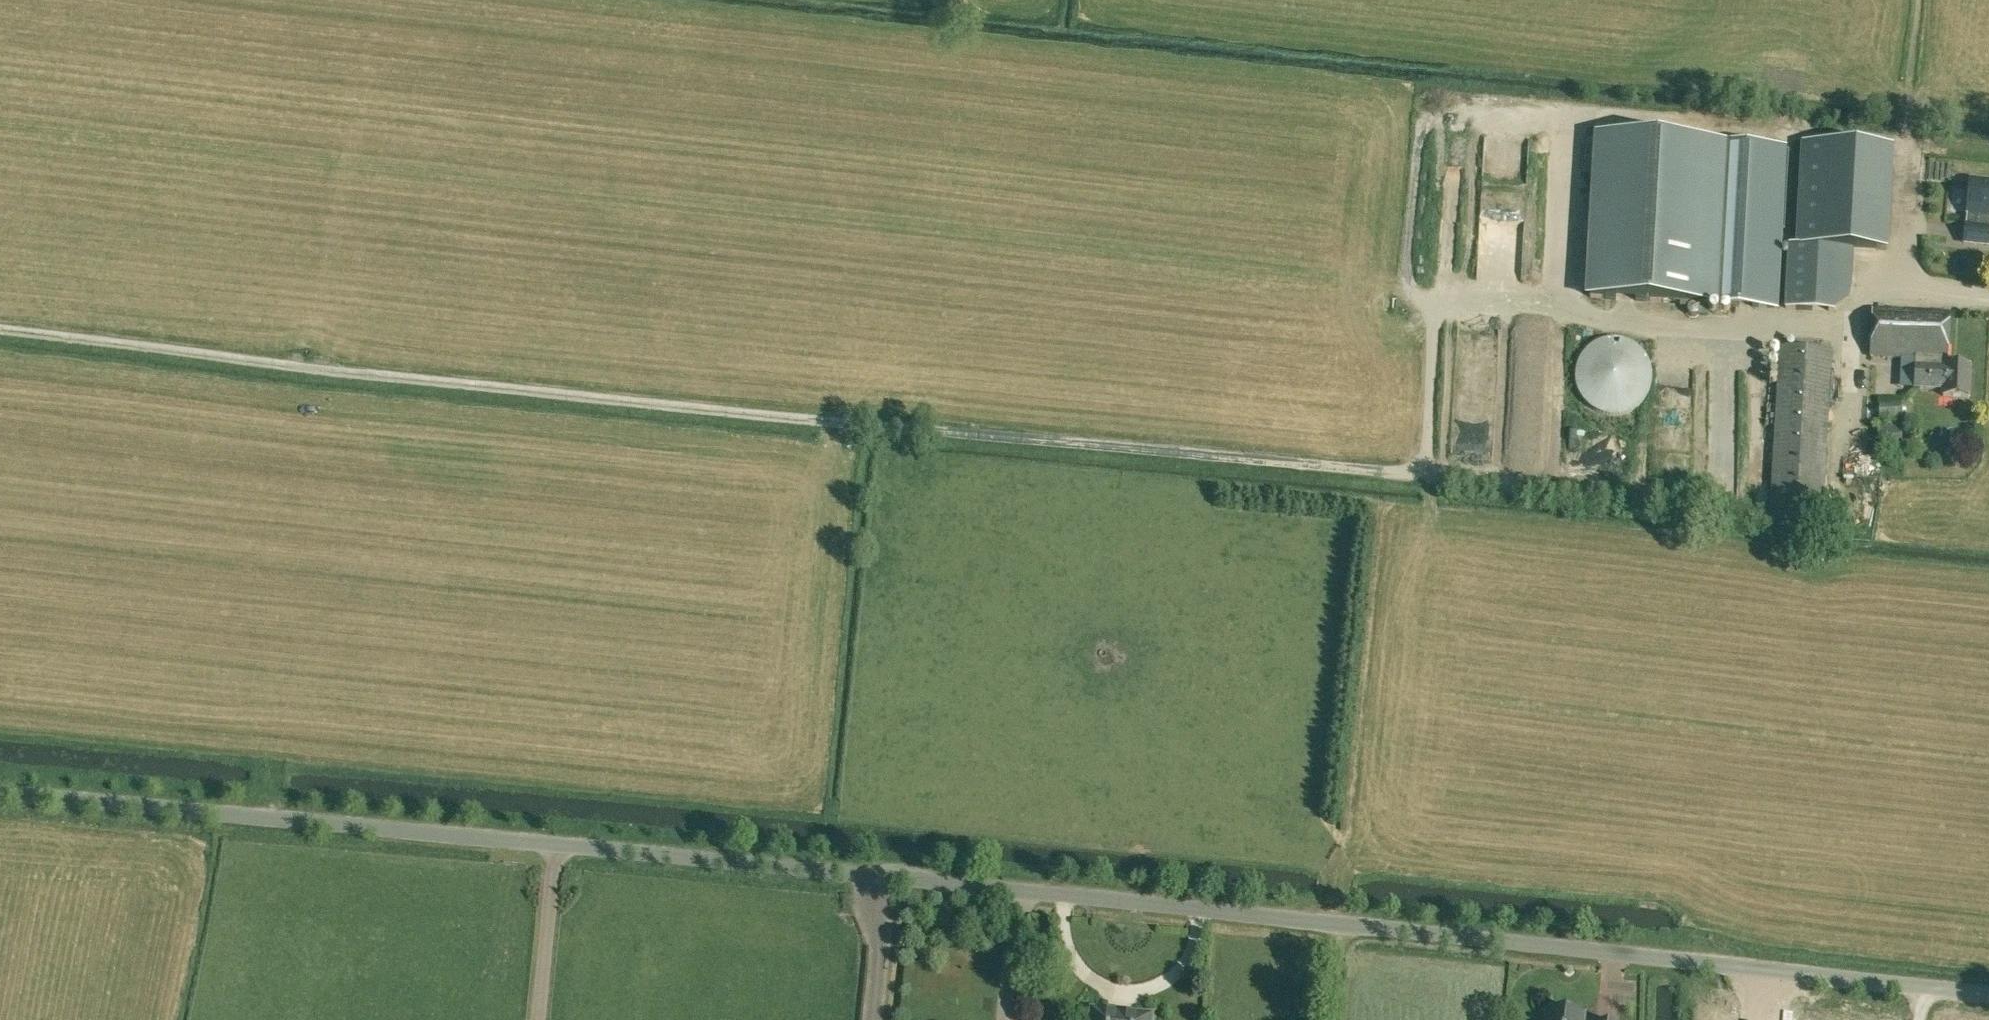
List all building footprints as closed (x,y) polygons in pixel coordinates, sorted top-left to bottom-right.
[(1696,304),(1705,142),(1593,135),(1584,298),(1696,304)] [(1788,146),(1705,142),(1696,304),(1778,309),(1788,146)] [(1794,149),(1786,308),(1835,312),(1847,302),(1853,284),(1855,238),(1888,240),(1891,154),(1794,149)] [(1970,181),(1966,213),(1968,213),(1967,225),(1965,224),(1964,234),(1964,242),(1988,245),(1988,227),(1985,226),(1986,215),(1988,215),(1988,183),(1970,181)] [(1871,356),(1915,358),(1913,389),(1944,390),(1944,396),(1968,397),(1969,367),(1946,366),(1949,314),(1873,310),(1871,356)] [(1626,340),(1618,339),(1610,338),(1603,340),(1596,343),(1589,347),(1584,353),(1580,360),(1577,367),(1576,374),(1576,382),(1578,390),(1581,397),(1586,403),(1592,408),(1599,412),(1606,414),(1614,415),(1621,414),(1629,412),(1636,408),(1642,403),(1646,397),(1650,390),(1652,383),(1652,375),(1651,367),(1648,360),(1644,353),(1639,348),(1633,343),(1626,340)] [(1779,348),(1770,527),(1823,530),(1833,350),(1779,348)] [(1879,405),(1880,421),(1902,419),(1901,403),(1879,405)] [(1878,423),(1878,442),(1902,441),(1902,422),(1878,423)] [(1583,1015),(1575,1014),(1575,1009),(1557,1007),(1556,1012),(1547,1011),(1547,1019),(1583,1019),(1583,1015)] [(1152,1016),(1092,1010),(1091,1019),(1151,1019),(1152,1016)]
